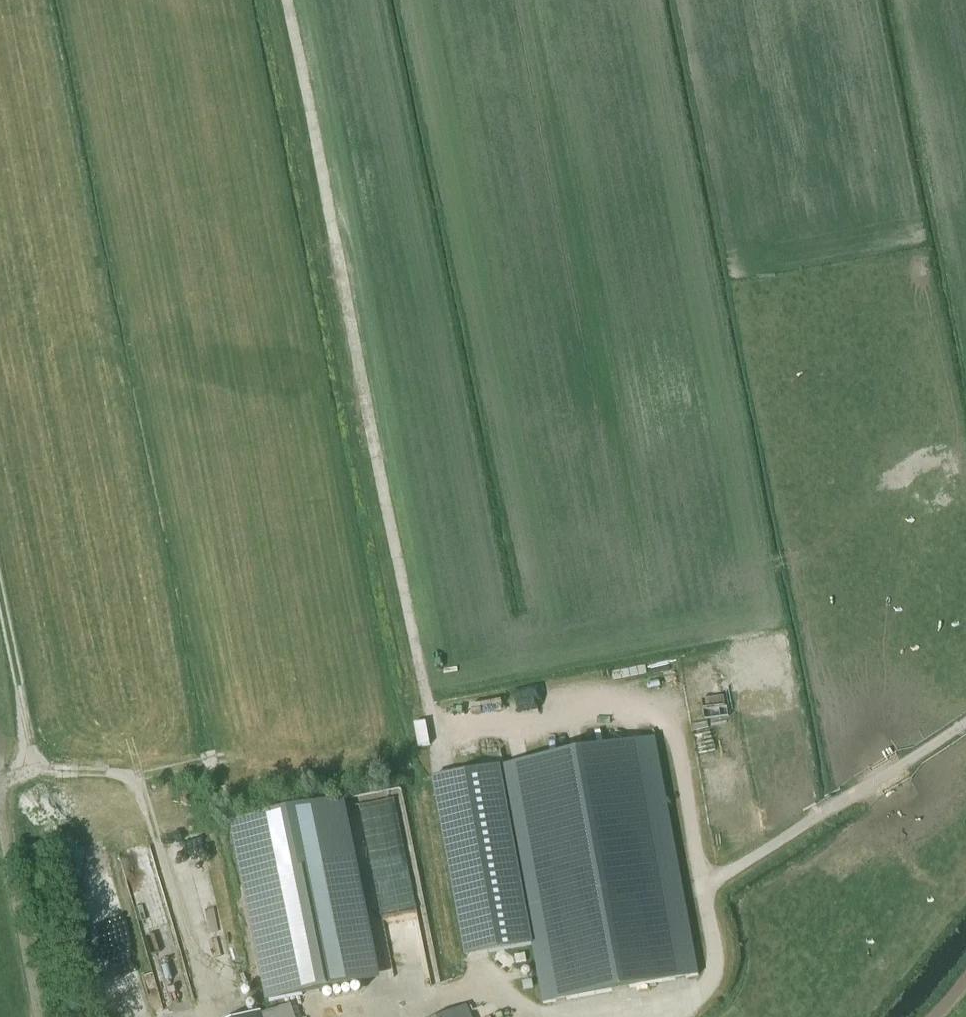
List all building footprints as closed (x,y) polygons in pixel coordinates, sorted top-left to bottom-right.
[(685,905),(654,737),(499,766),(536,966),(543,1004),(554,1002),(698,976),(685,905)] [(348,797),(235,821),(271,1000),(385,977),(348,797)] [(464,1005),(437,1016),(469,1016),(464,1005)] [(275,1008),(264,1012),(265,1016),(278,1016),(275,1008)]
